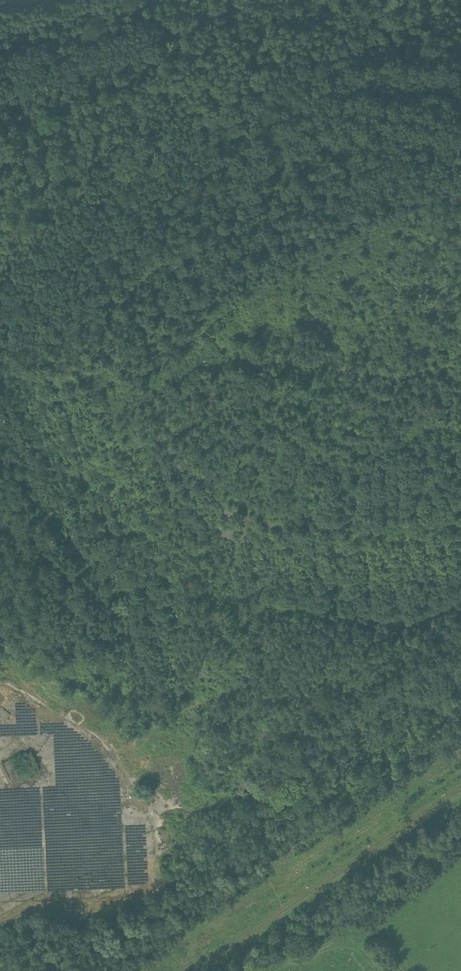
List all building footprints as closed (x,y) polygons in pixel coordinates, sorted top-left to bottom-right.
[(47,614),(47,611),(47,609),(45,607),(43,605),(41,605),(38,605),(36,607),(34,609),(34,611),(34,614),(36,616),(38,618),(41,618),(43,618),(46,616),(47,614)]
